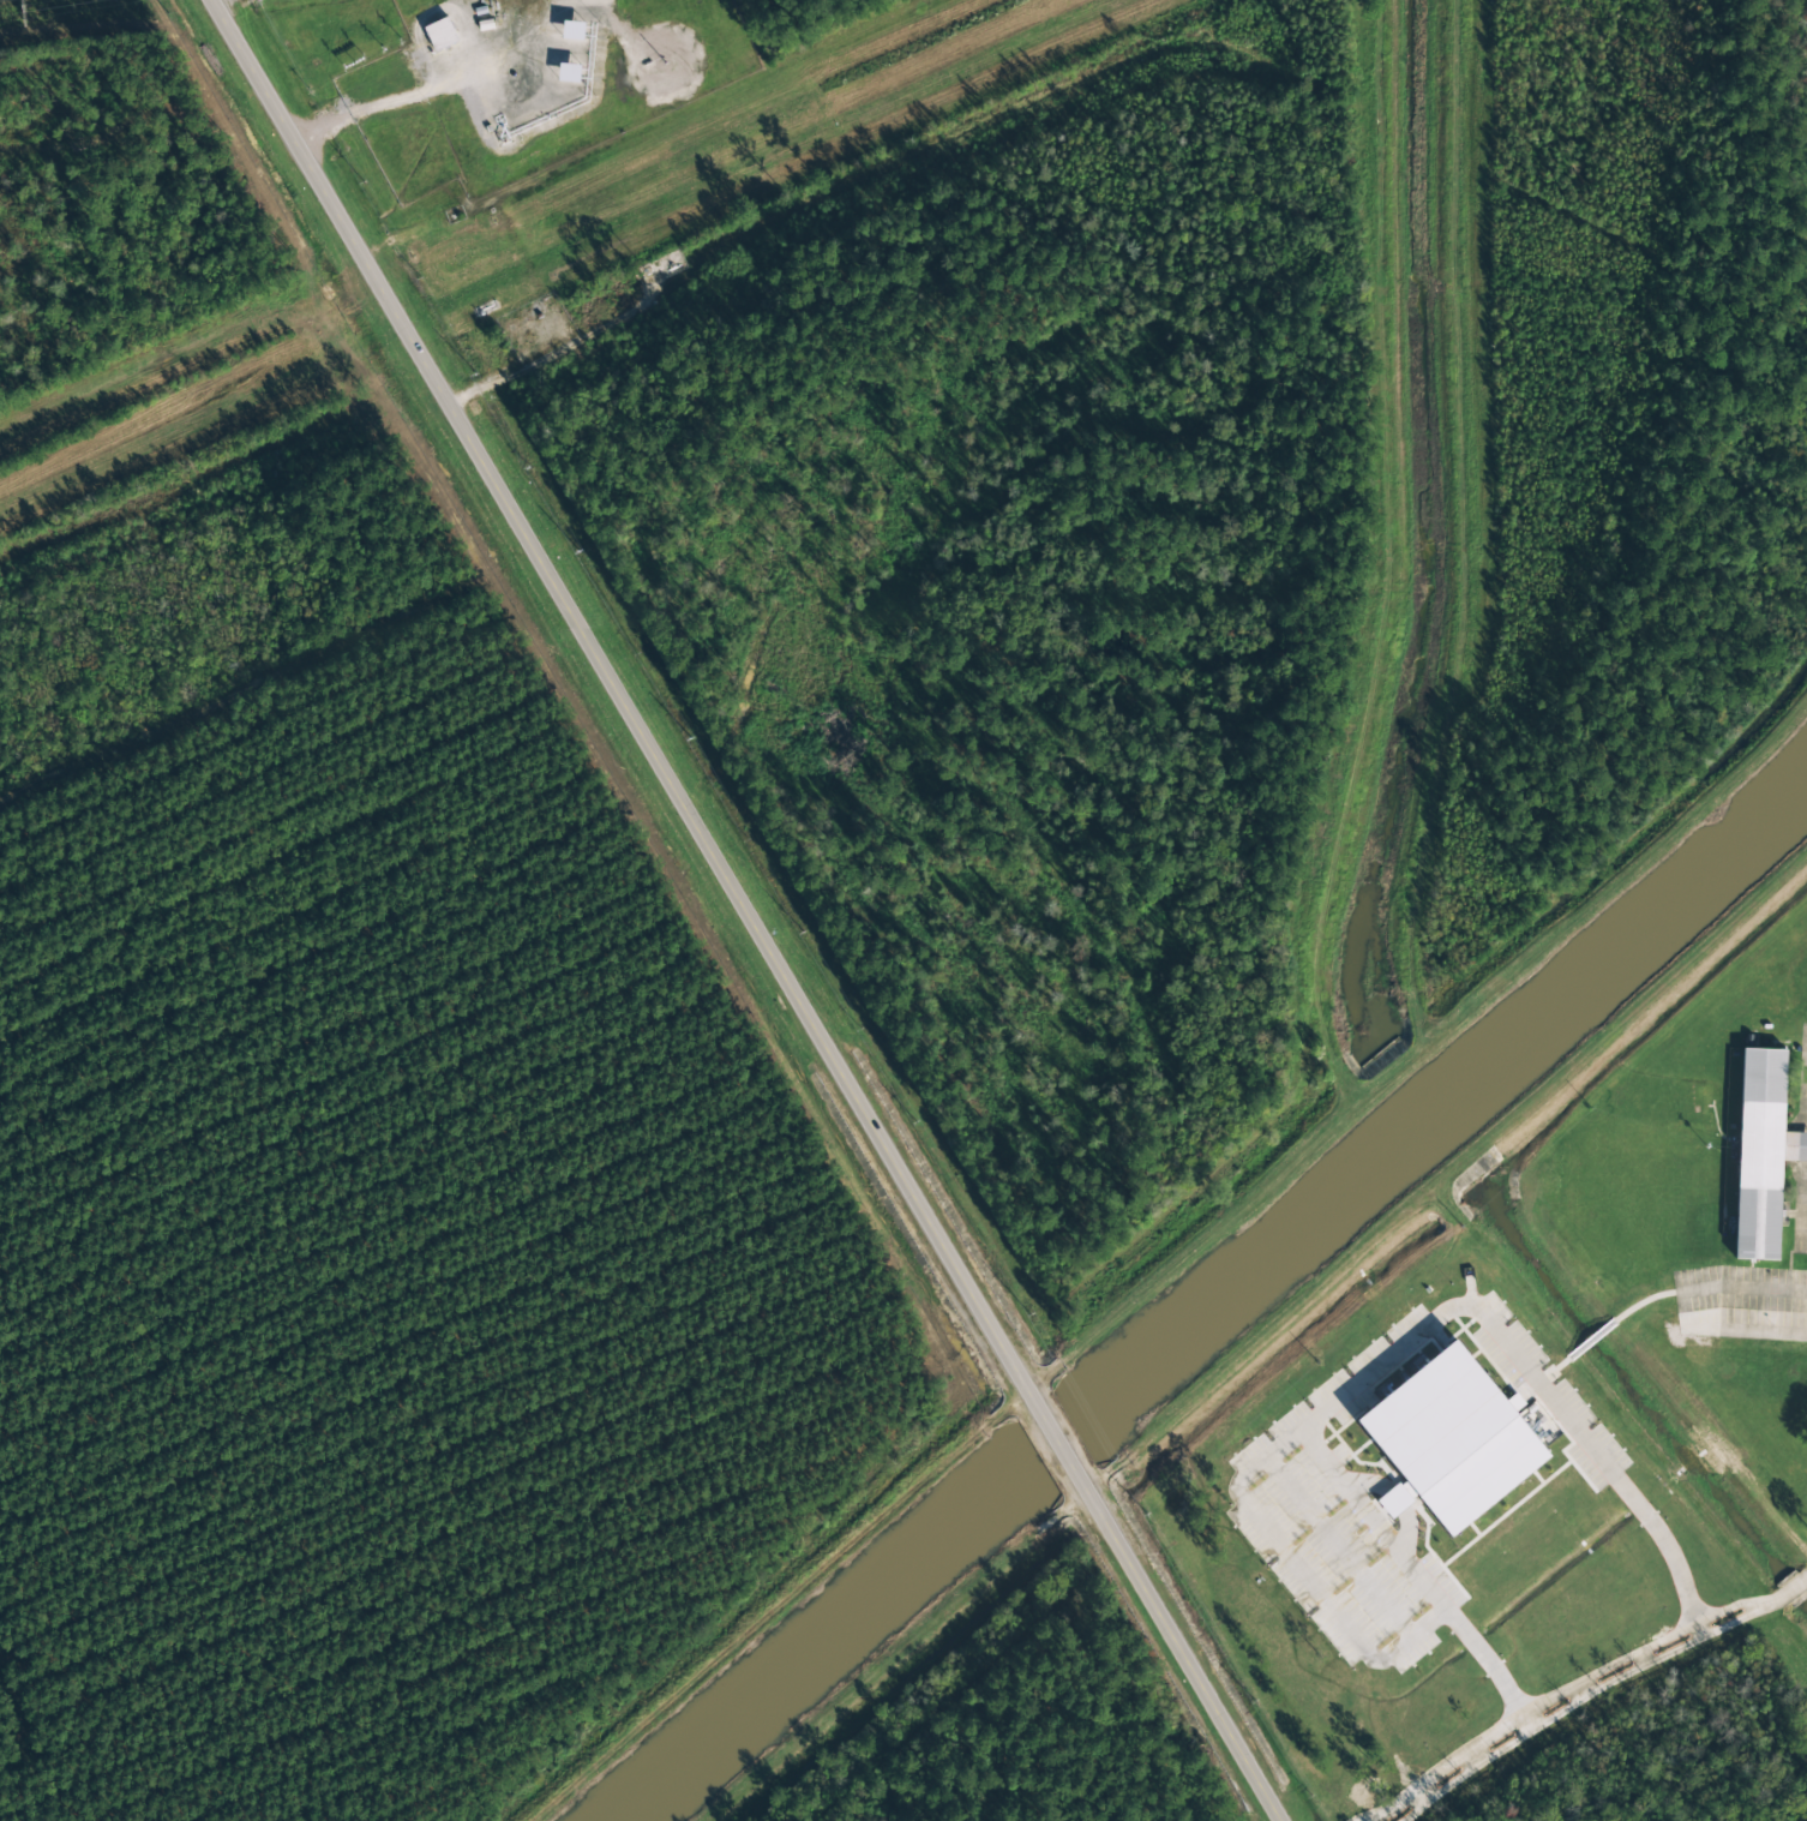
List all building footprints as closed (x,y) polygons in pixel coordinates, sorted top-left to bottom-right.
[(424,28),(435,52),(458,42),(448,17),(424,28)] [(1806,1162),(1806,1134),(1783,1133),(1785,1050),(1741,1049),(1735,1260),(1778,1261),(1781,1162),(1806,1162)] [(1357,1417),(1447,1538),(1549,1461),(1459,1340),(1357,1417)] [(1413,1503),(1398,1484),(1376,1501),(1391,1520),(1413,1503)]
